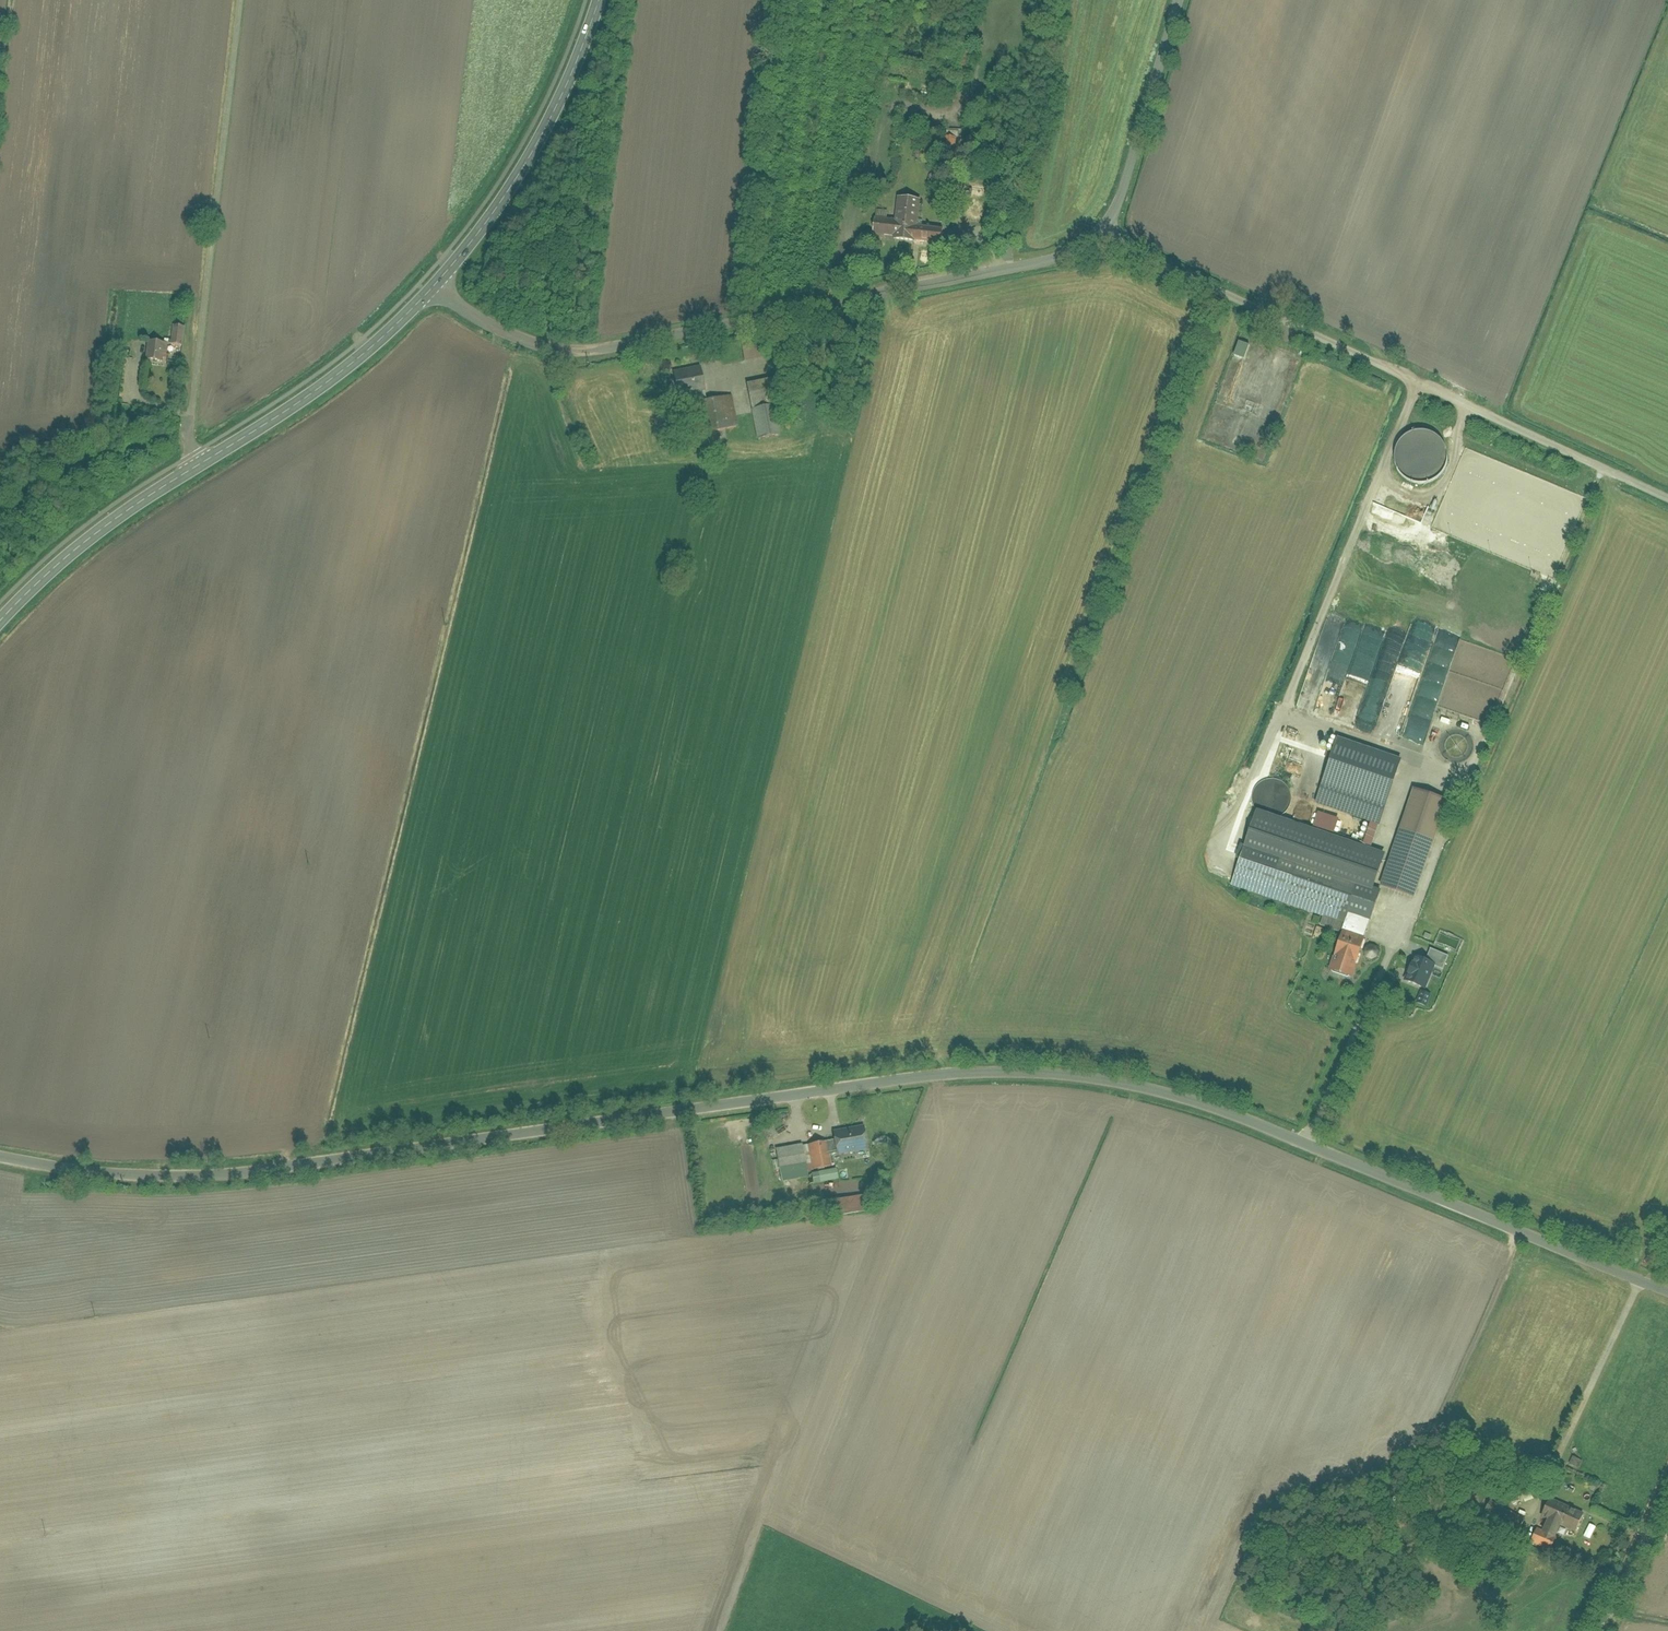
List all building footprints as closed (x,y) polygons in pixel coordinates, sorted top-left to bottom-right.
[(955,122),(941,121),(940,141),(954,142),(955,122)] [(1009,190),(997,177),(991,183),(1002,196),(1009,190)] [(875,212),(872,236),(941,245),(943,223),(920,220),(922,200),(899,197),(897,215),(875,212)] [(170,337),(148,337),(148,358),(174,358),(174,340),(185,340),(185,322),(170,322),(170,337)] [(762,337),(738,343),(743,361),(766,356),(762,337)] [(1244,355),(1246,340),(1229,337),(1226,352),(1244,355)] [(678,392),(692,390),(699,437),(735,432),(728,386),(710,388),(707,364),(674,369),(678,392)] [(749,387),(755,440),(779,437),(776,406),(792,404),(790,383),(749,387)] [(1391,764),(1334,742),(1312,801),(1369,823),(1391,764)] [(1291,795),(1291,791),(1291,788),(1290,784),(1287,780),(1285,777),(1282,775),(1278,773),(1274,771),(1270,771),(1266,772),(1263,773),(1259,775),(1256,777),(1254,781),(1252,784),(1251,788),(1251,792),(1251,796),(1252,800),(1255,804),(1258,807),(1261,809),(1264,810),(1268,811),(1272,812),(1276,811),(1279,810),(1283,808),(1286,805),(1288,803),(1290,799),(1291,795)] [(1445,797),(1413,786),(1381,884),(1414,895),(1445,797)] [(1229,885),(1300,909),(1300,910),(1305,912),(1302,921),(1336,933),(1323,970),(1353,981),(1385,888),(1376,886),(1387,853),(1255,808),(1229,885)] [(1423,961),(1415,957),(1404,981),(1427,992),(1439,965),(1444,968),(1449,956),(1429,948),(1423,961)] [(799,1178),(798,1170),(805,1169),(806,1178),(824,1175),(822,1160),(869,1153),(866,1138),(773,1150),(776,1173),(786,1171),(788,1180),(799,1178)] [(809,1178),(811,1188),(838,1184),(837,1174),(809,1178)] [(874,1196),(844,1198),(845,1212),(875,1210),(874,1196)] [(1480,1516),(1518,1536),(1528,1518),(1490,1498),(1480,1516)] [(1546,1522),(1540,1535),(1536,1533),(1530,1546),(1554,1557),(1560,1545),(1553,1542),(1560,1529),(1575,1536),(1584,1517),(1551,1501),(1542,1520),(1546,1522)]
